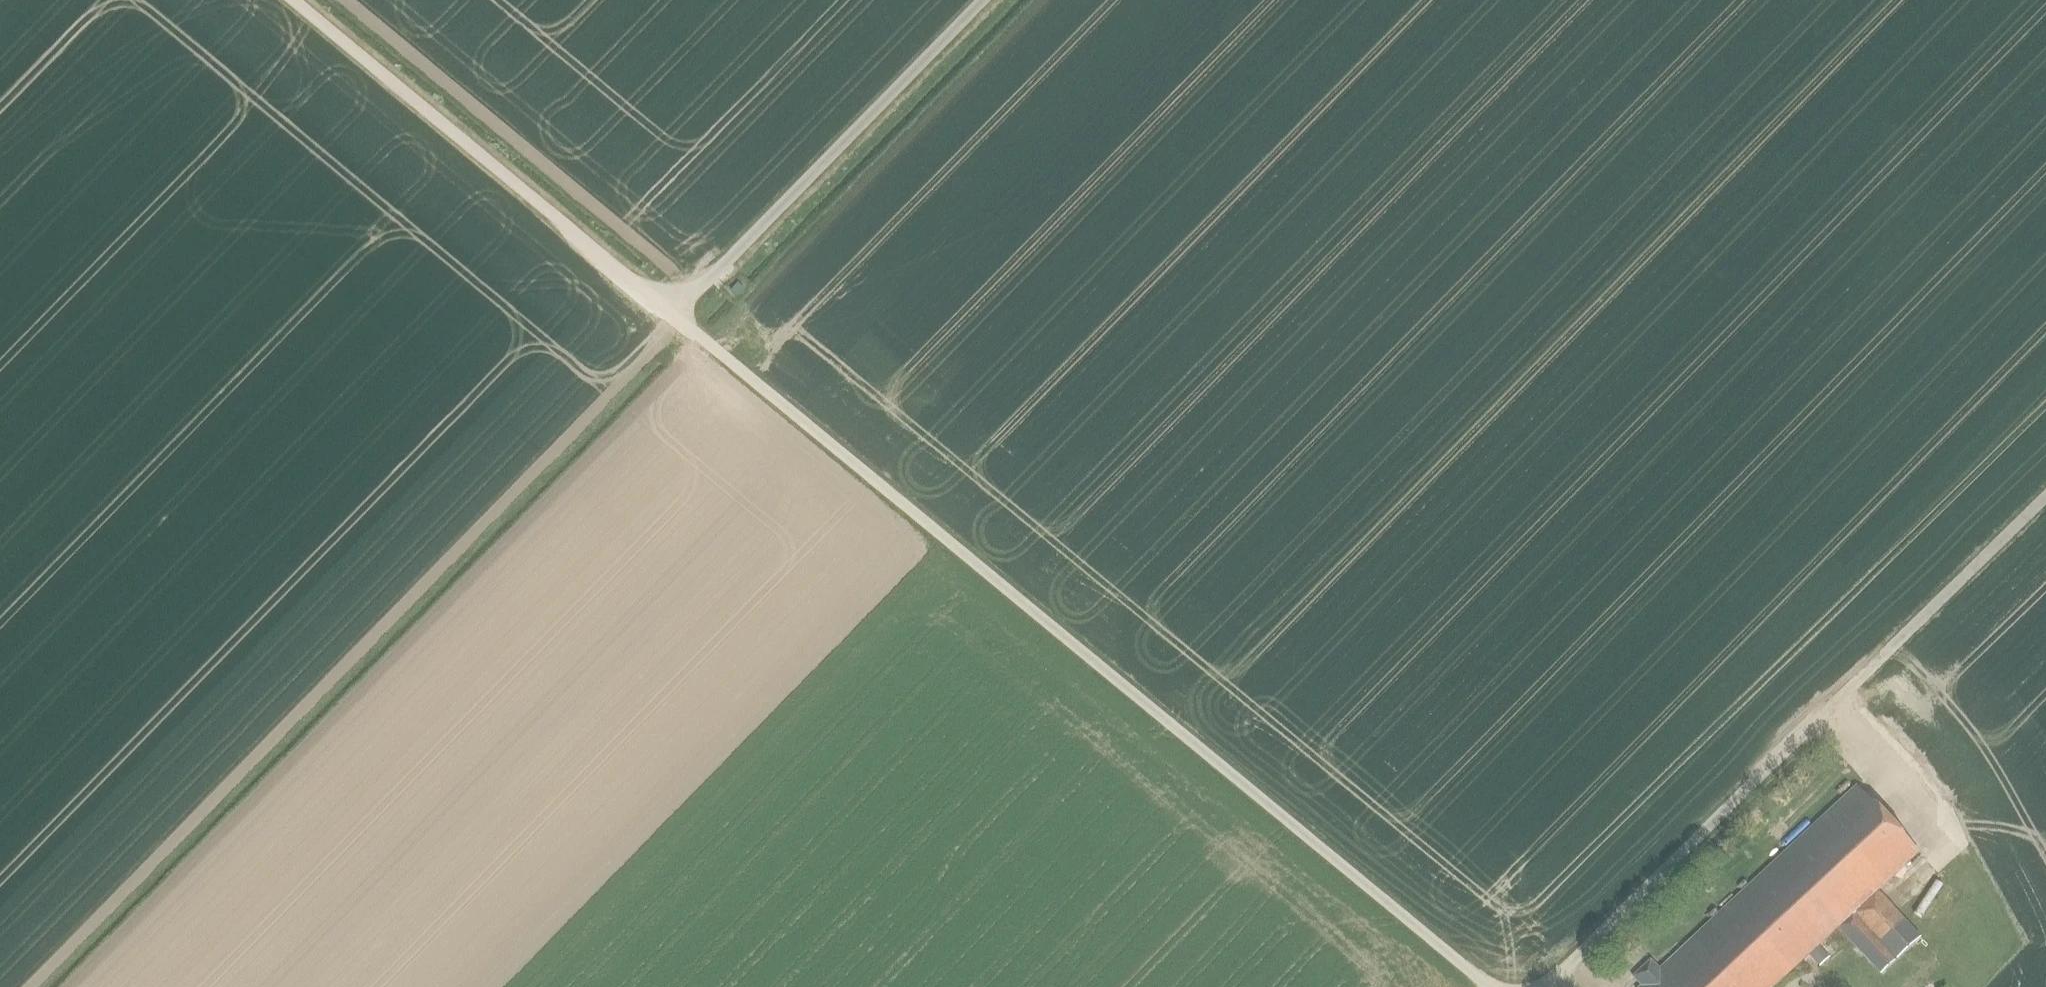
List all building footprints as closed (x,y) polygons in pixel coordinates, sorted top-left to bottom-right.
[(1838,929),(1883,975),(1921,939),(1877,892),(1918,852),(1853,785),(1660,970),(1651,961),(1634,978),(1642,986),(1778,986),(1838,929)]
